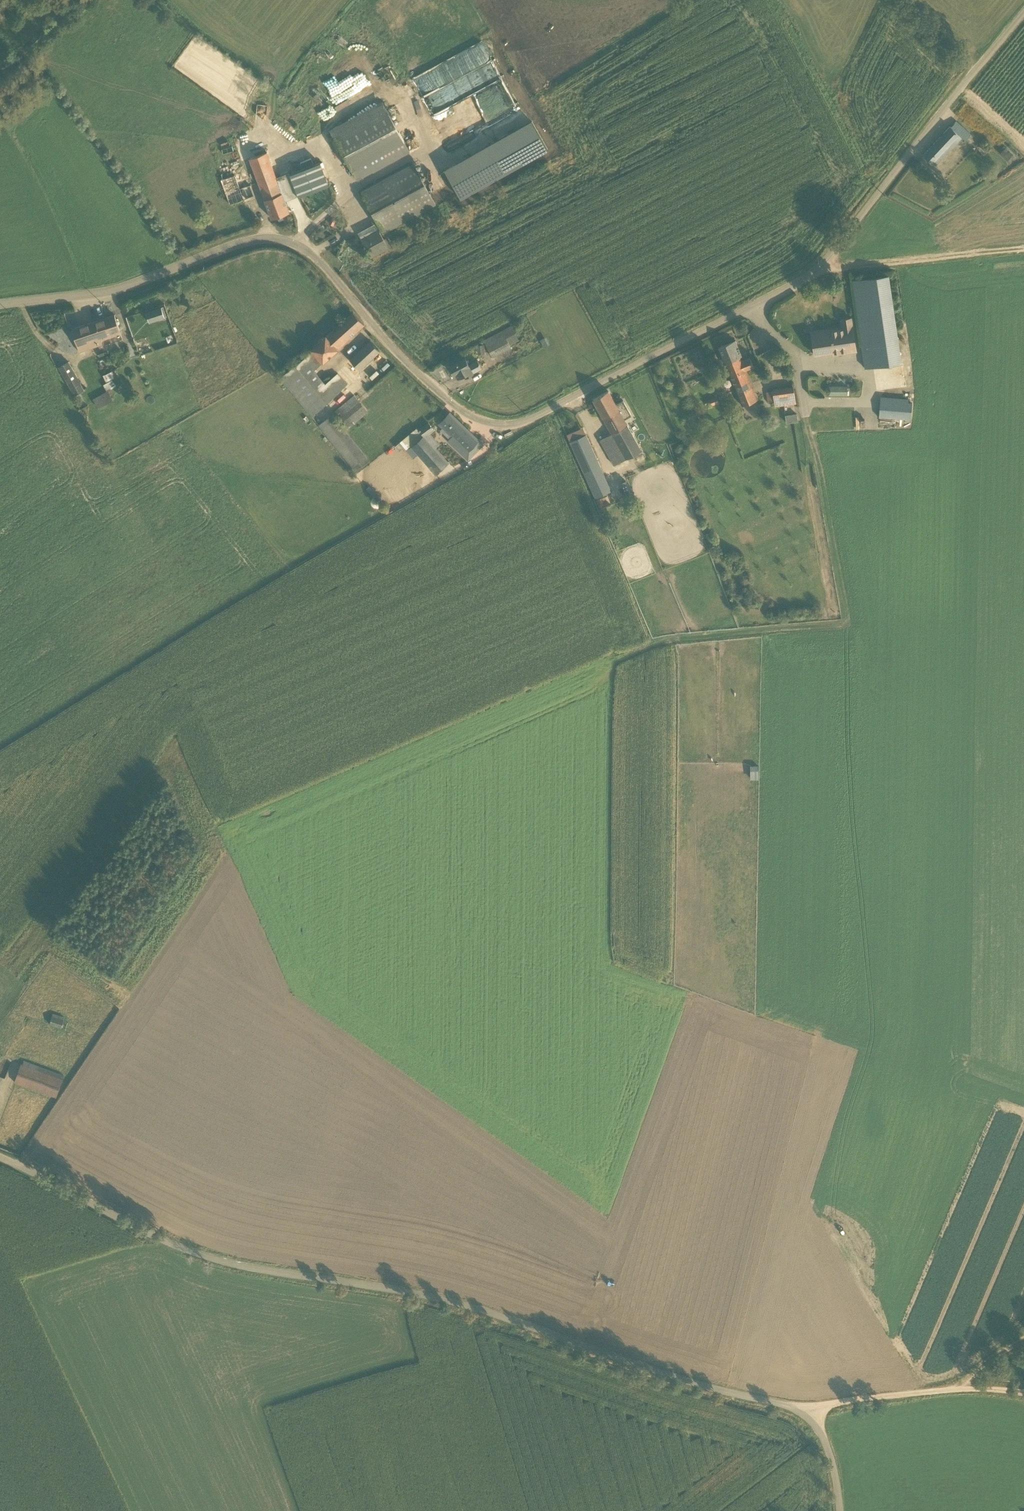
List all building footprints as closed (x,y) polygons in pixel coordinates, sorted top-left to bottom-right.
[(460,51),(469,76),(424,92),(438,128),(496,107),(500,117),(515,112),(489,40),(460,51)] [(382,101),(329,130),(357,181),(410,153),(382,101)] [(461,198),(548,149),(531,120),(444,169),(461,198)] [(965,141),(971,135),(956,122),(950,127),(949,127),(923,155),(935,167),(962,138),(965,141)] [(1005,148),(999,154),(1008,162),(1014,156),(1005,148)] [(267,152),(249,158),(249,159),(271,219),(289,213),(283,197),(290,194),(289,192),(290,191),(284,174),(276,177),(267,152)] [(313,164),(311,158),(299,163),(301,168),(313,164)] [(320,163),(290,174),(298,197),(328,185),(320,163)] [(360,191),(382,234),(436,205),(412,163),(360,191)] [(254,196),(245,171),(220,180),(229,205),(254,196)] [(357,233),(371,258),(388,248),(375,223),(357,233)] [(864,368),(901,363),(888,275),(852,279),(864,368)] [(146,312),(149,323),(164,318),(164,317),(167,316),(163,307),(161,307),(146,312)] [(314,369),(364,325),(353,312),(310,350),(311,351),(279,377),(311,417),(334,396),(347,384),(337,373),(325,383),(314,369)] [(114,315),(72,329),(79,352),(122,339),(122,338),(114,315)] [(832,355),(856,352),(851,318),(841,320),(841,327),(811,332),(814,356),(832,353),(832,355)] [(483,340),(492,358),(511,348),(509,345),(519,340),(511,326),(511,325),(483,340)] [(349,360),(344,365),(353,375),(359,370),(359,371),(379,352),(369,341),(349,360)] [(742,357),(735,341),(718,347),(742,406),(757,400),(745,371),(754,368),(750,358),(741,361),(739,358),(742,357)] [(477,355),(484,354),(484,345),(476,346),(477,355)] [(450,368),(449,369),(451,373),(453,373),(453,374),(455,373),(458,378),(463,375),(465,378),(474,373),(473,373),(481,369),(477,360),(469,364),(465,358),(449,366),(450,368)] [(84,389),(68,361),(58,367),(74,395),(84,389)] [(112,371),(103,375),(106,382),(115,377),(112,371)] [(92,399),(98,408),(113,400),(109,393),(116,389),(114,386),(116,385),(113,381),(112,380),(112,379),(103,384),(107,391),(92,399)] [(772,391),(765,392),(767,403),(774,402),(775,407),(795,404),(793,385),(772,389),(772,391)] [(828,395),(846,395),(846,386),(828,386),(825,388),(825,392),(828,395)] [(615,405),(608,392),(593,400),(612,434),(599,441),(613,466),(641,450),(624,420),(631,415),(623,401),(615,405)] [(878,416),(910,420),(912,402),(907,402),(907,395),(884,393),(884,397),(882,396),(880,396),(878,416)] [(368,412),(354,395),(318,425),(356,472),(373,459),(350,430),(347,432),(345,430),(368,412)] [(716,397),(704,402),(706,406),(710,405),(710,406),(718,403),(716,397)] [(482,445),(449,413),(438,425),(448,434),(446,436),(448,439),(447,441),(467,461),(482,445)] [(796,413),(784,415),(786,423),(798,421),(796,413)] [(428,422),(418,429),(423,436),(410,446),(435,475),(449,463),(436,447),(440,444),(430,433),(434,430),(428,422)] [(583,428),(566,435),(594,498),(611,491),(583,428)] [(63,1025),(67,1013),(55,1009),(51,1021),(63,1025)] [(21,1061),(14,1080),(56,1095),(64,1073),(24,1058),(22,1062),(21,1061)]
